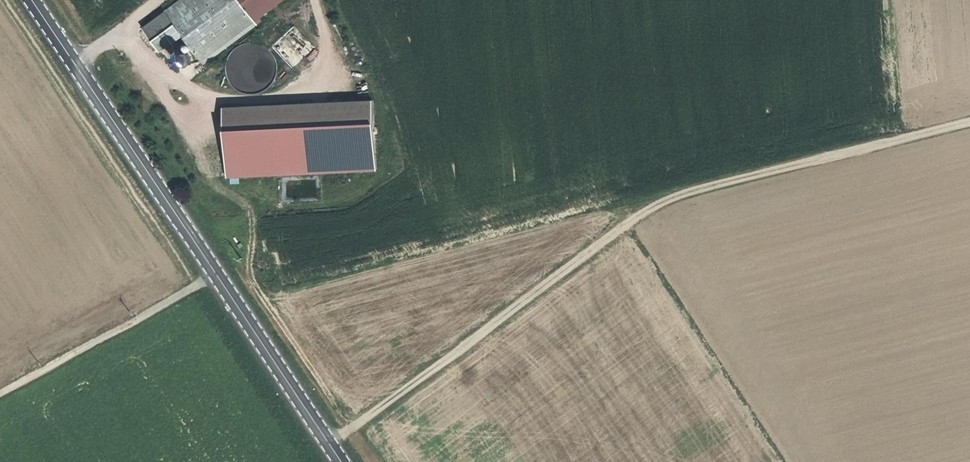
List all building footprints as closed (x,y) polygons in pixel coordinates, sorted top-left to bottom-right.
[(257,23),(241,0),(183,0),(164,14),(179,35),(199,64),(257,23)] [(257,23),(261,20),(259,17),(282,0),(241,0),(257,23)] [(179,35),(164,14),(139,31),(154,52),(179,35)] [(295,65),(306,52),(285,34),(275,47),(295,65)] [(377,170),(374,102),(223,108),(226,176),(377,170)]
